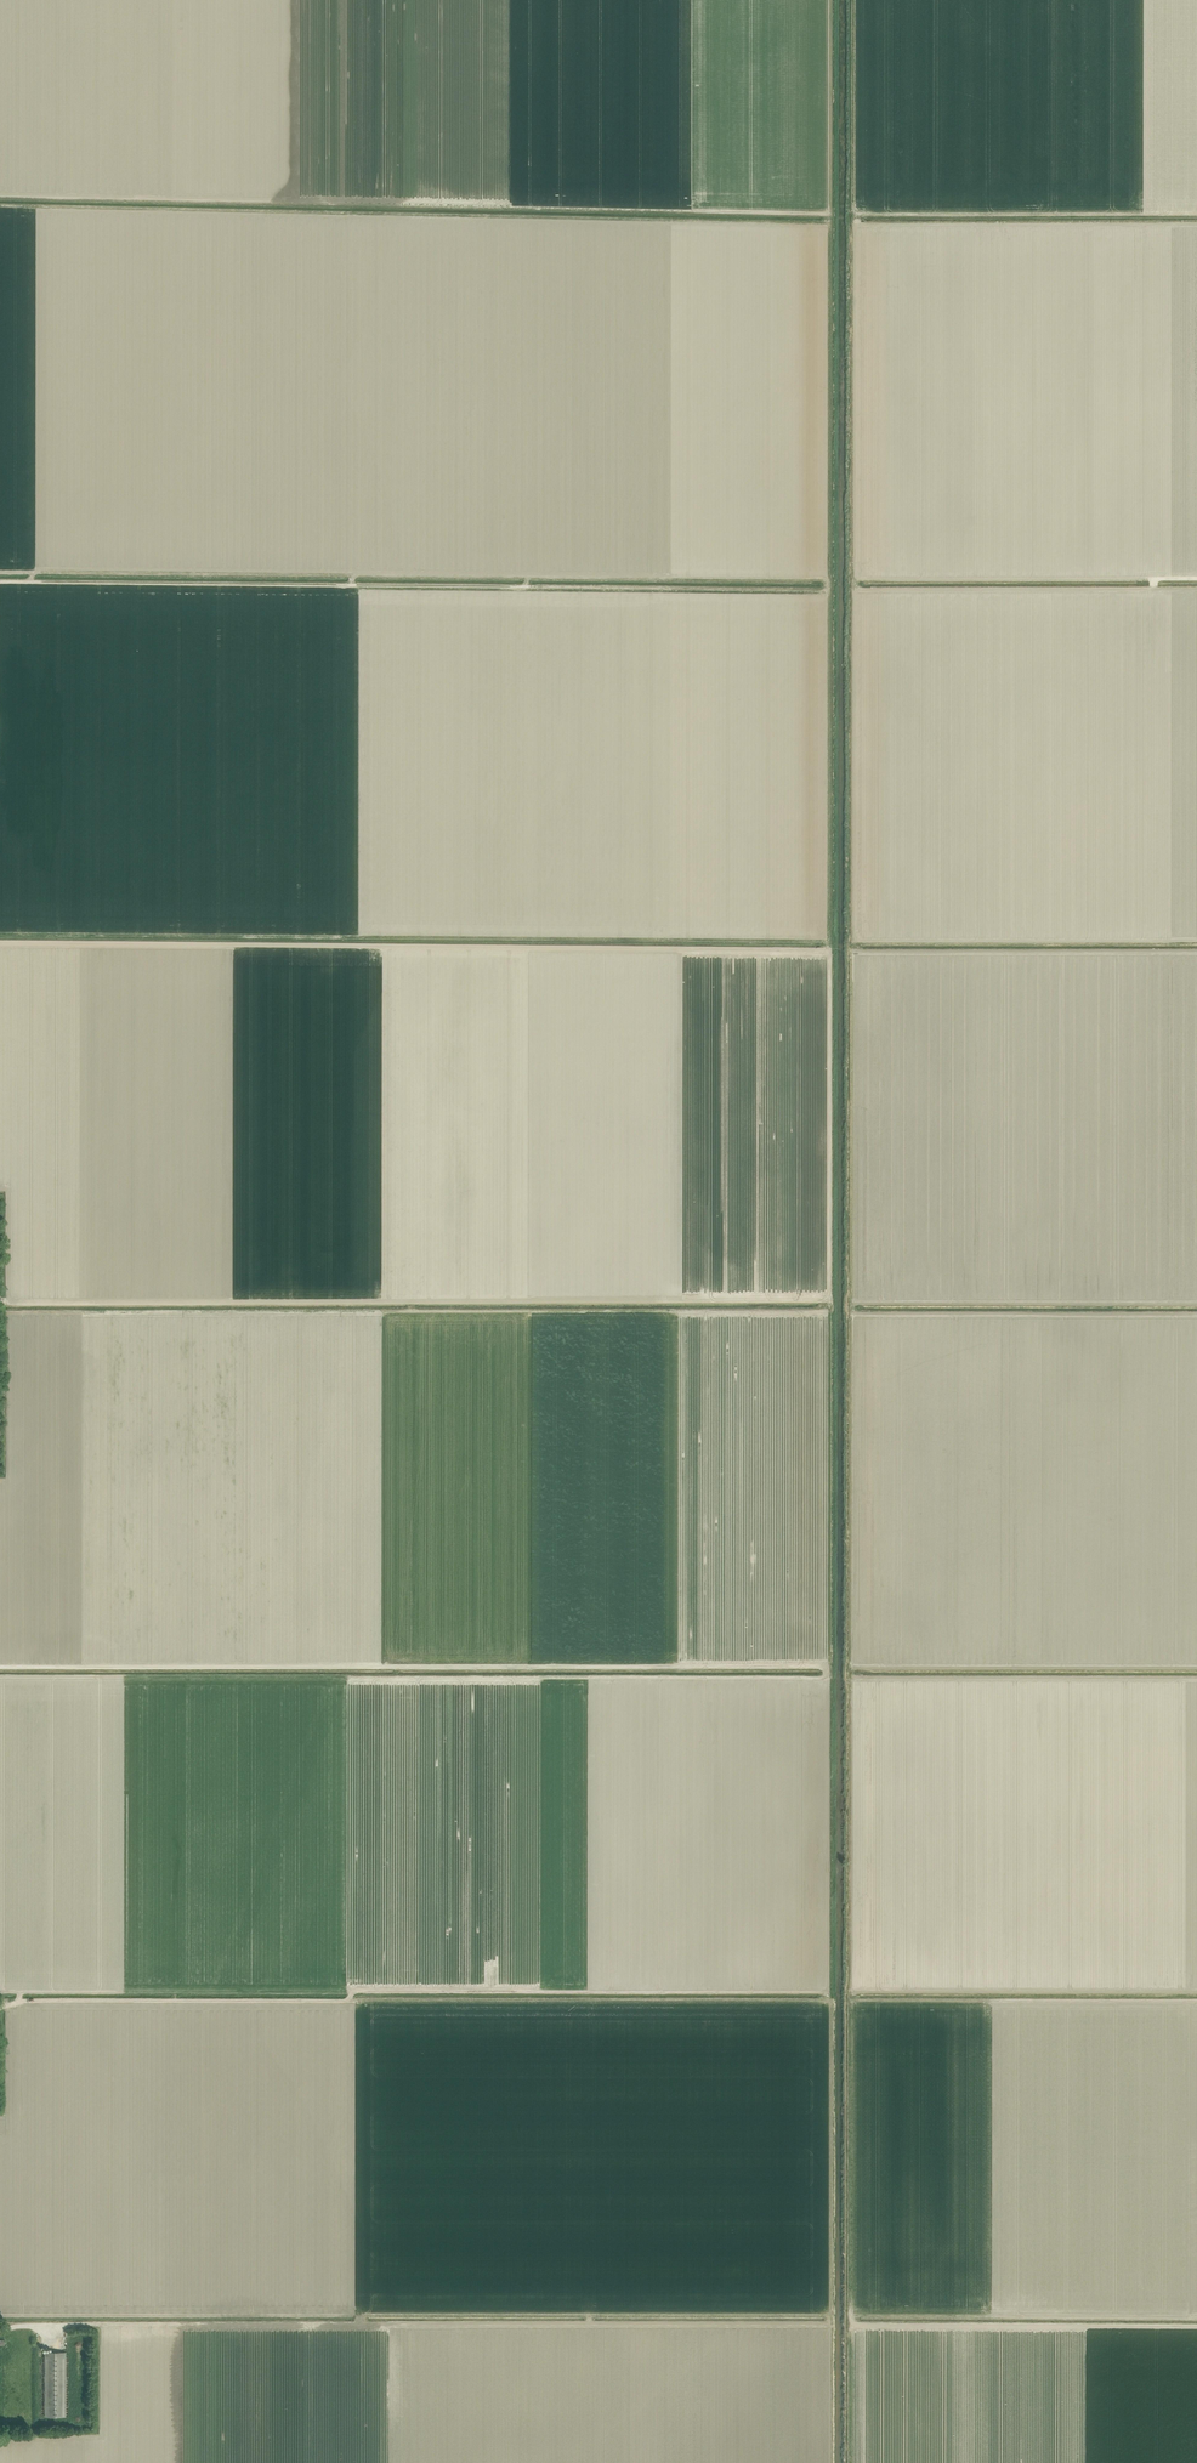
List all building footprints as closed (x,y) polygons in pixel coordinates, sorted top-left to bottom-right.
[(66,2352),(45,2352),(45,2416),(66,2416),(66,2352)]
